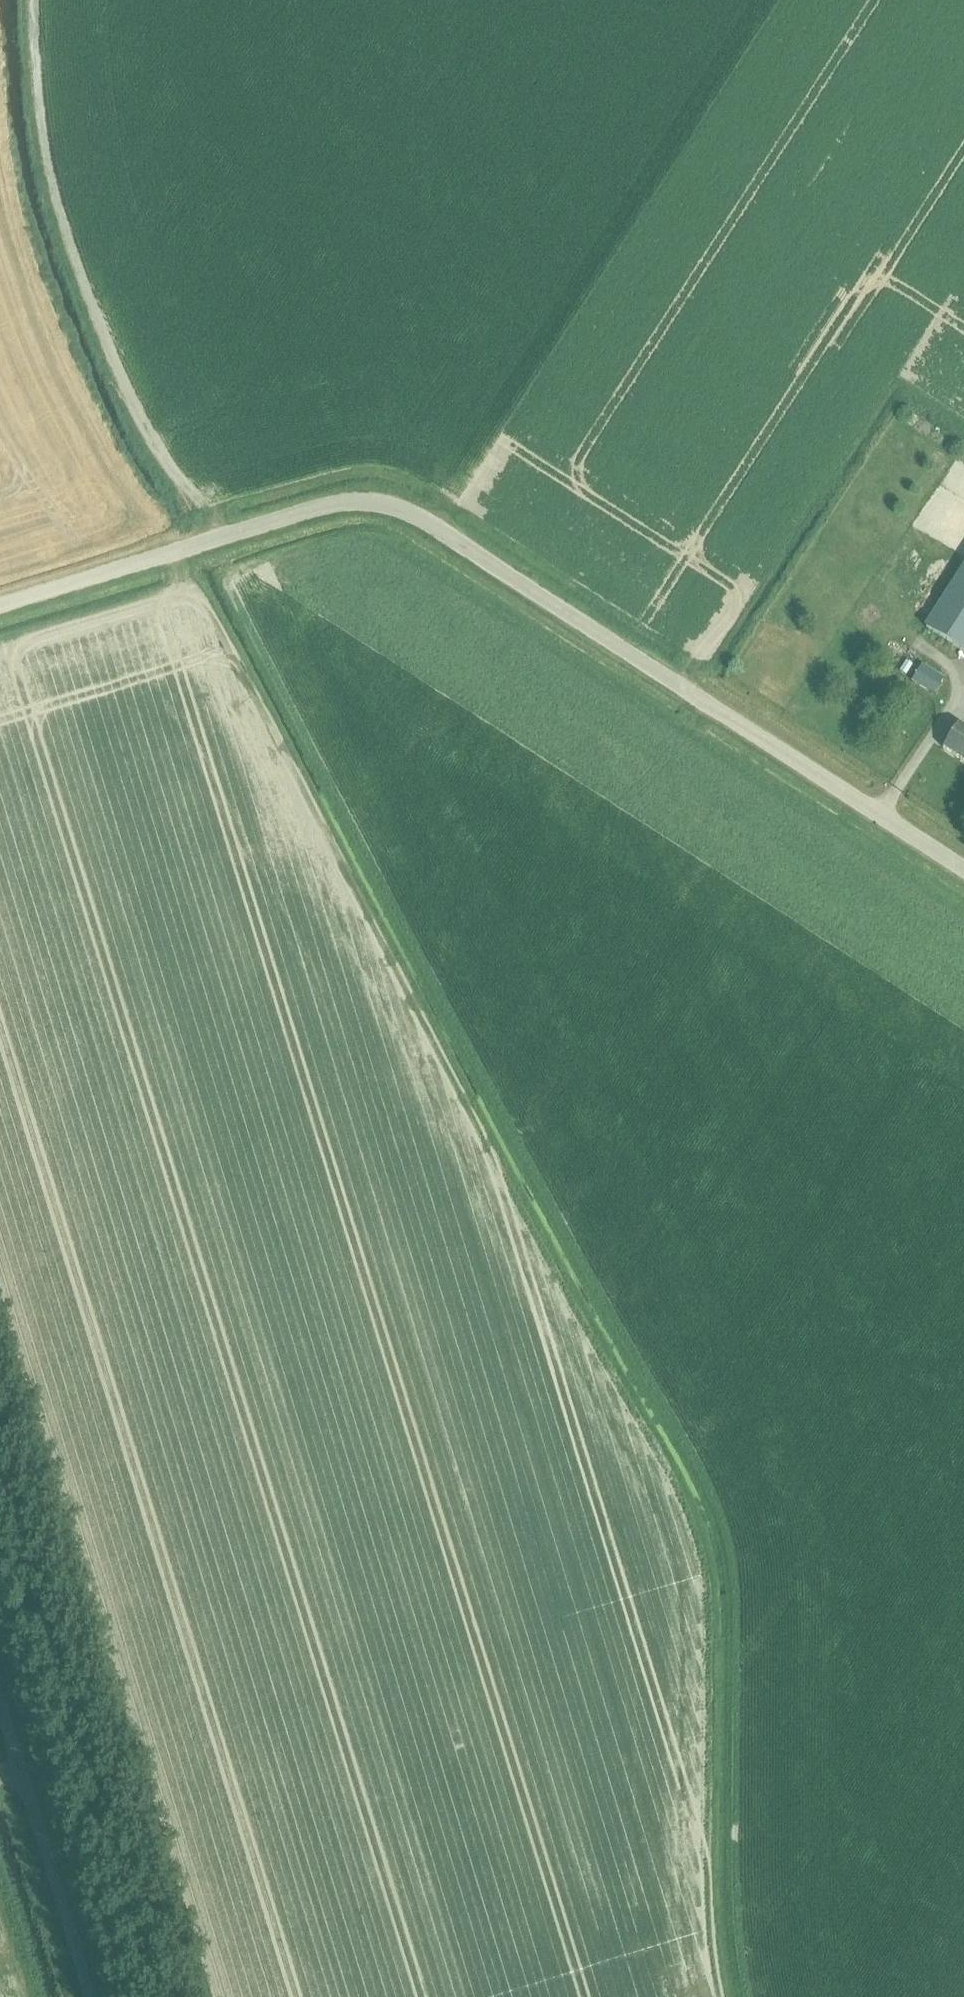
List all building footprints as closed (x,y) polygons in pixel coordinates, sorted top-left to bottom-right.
[(926,627),(963,652),(963,569),(926,627)] [(906,662),(902,669),(908,673),(913,666),(906,662)] [(935,693),(943,679),(921,667),(913,680),(935,693)] [(960,724),(943,749),(963,763),(963,726),(960,724)]
